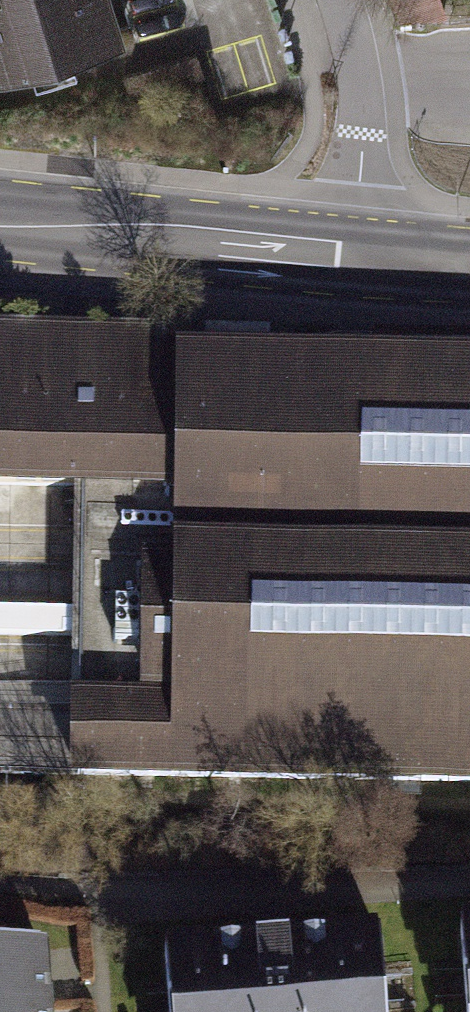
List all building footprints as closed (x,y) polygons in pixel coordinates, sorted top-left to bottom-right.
[(13,58),(130,22),(123,0),(0,0),(0,16),(13,58)] [(197,54),(125,75),(131,97),(204,75),(197,54)] [(0,341),(0,494),(81,496),(74,785),(469,795),(469,353),(0,341)] [(460,924),(467,1011),(469,1011),(469,923),(460,924)] [(165,946),(170,1011),(388,1011),(382,929),(286,936),(285,929),(251,931),(252,939),(165,946)] [(0,950),(0,1010),(49,1006),(44,946),(0,950)]
